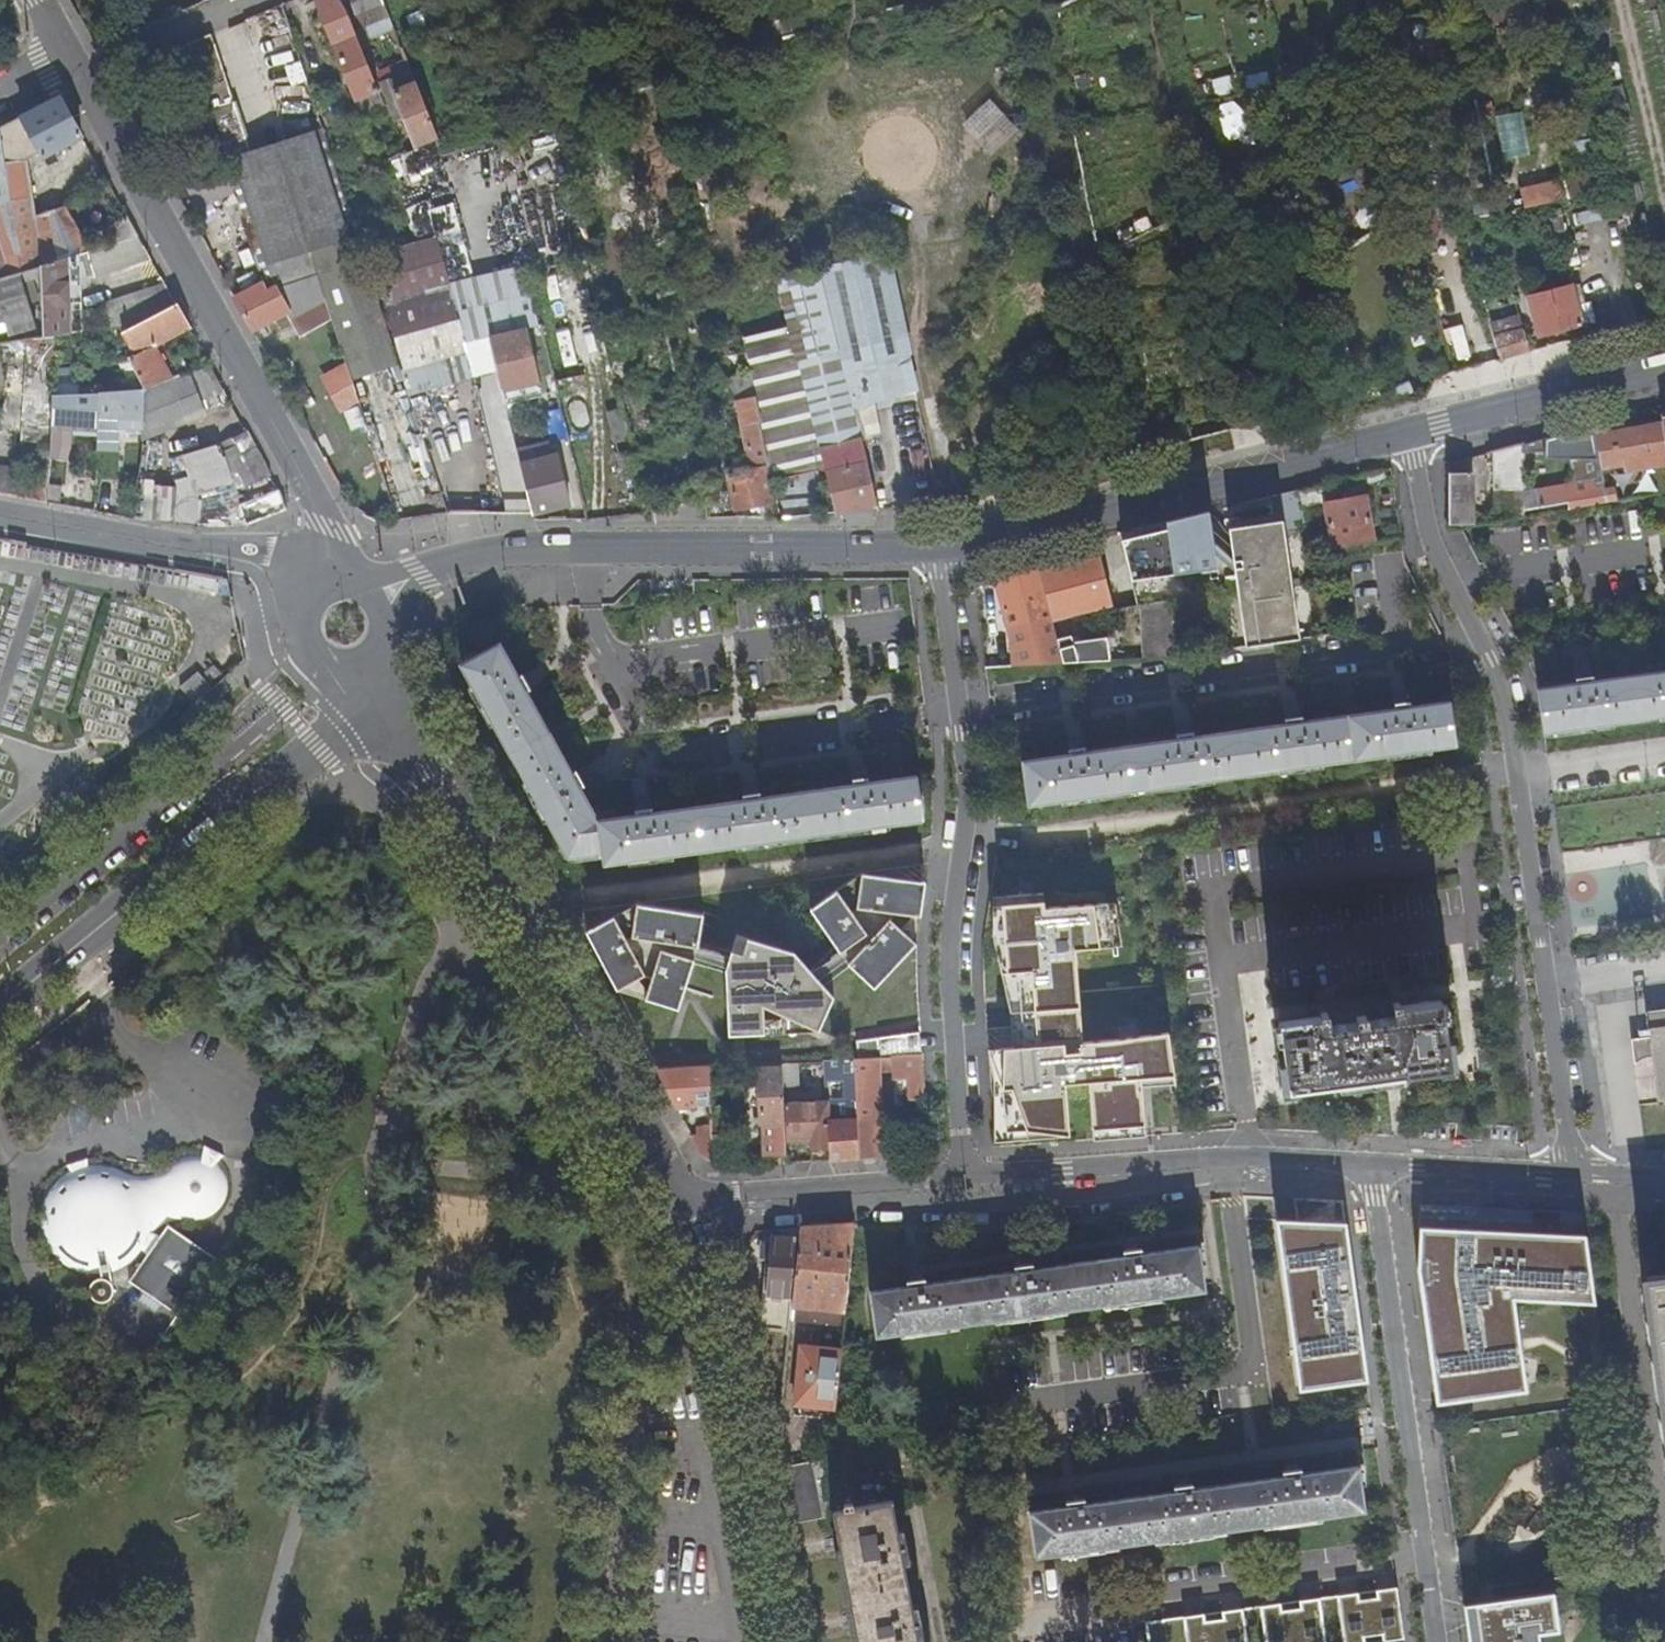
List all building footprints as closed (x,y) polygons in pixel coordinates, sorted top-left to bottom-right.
[(379,87),(348,10),(342,0),(320,0),(356,96),(379,87)] [(396,27),(395,26),(384,0),(351,0),(367,39),(396,27)] [(236,95),(215,29),(188,40),(194,67),(193,67),(206,106),(236,95)] [(192,67),(184,42),(124,67),(130,78),(148,72),(152,82),(192,67)] [(397,69),(410,64),(409,62),(403,47),(390,51),(397,69)] [(300,60),(284,64),(290,84),(305,80),(300,60)] [(1247,76),(1250,89),(1270,85),(1267,72),(1247,76)] [(404,115),(416,145),(437,135),(427,108),(416,81),(408,84),(406,80),(387,87),(397,117),(404,115)] [(6,324),(10,338),(39,329),(26,284),(43,276),(43,265),(79,255),(89,252),(91,251),(66,206),(44,214),(44,215),(37,217),(28,159),(42,151),(45,156),(84,135),(63,97),(0,128),(0,326),(6,324)] [(1231,140),(1248,130),(1230,99),(1213,109),(1231,140)] [(237,100),(207,110),(220,148),(226,168),(226,169),(230,179),(232,179),(232,180),(236,194),(246,221),(265,281),(268,289),(277,286),(316,274),(366,258),(365,254),(364,254),(325,130),(253,152),(237,100)] [(968,126),(986,146),(1012,123),(994,103),(968,126)] [(196,153),(200,169),(226,169),(226,168),(220,148),(196,153)] [(1566,181),(1569,196),(1617,186),(1614,171),(1566,181)] [(1548,201),(1569,196),(1566,181),(1565,178),(1522,187),(1526,206),(1548,201)] [(200,192),(209,209),(236,194),(232,180),(219,184),(219,186),(200,192)] [(102,231),(110,246),(140,237),(129,217),(102,231)] [(97,277),(153,259),(140,237),(110,246),(91,251),(89,252),(97,277)] [(840,349),(884,339),(904,335),(898,302),(887,253),(820,267),(840,349)] [(82,330),(79,255),(43,265),(43,276),(45,335),(55,334),(56,334),(82,330)] [(352,379),(401,363),(383,310),(366,258),(316,274),(323,294),(331,317),(352,379)] [(786,326),(795,359),(838,350),(818,268),(776,279),(786,326)] [(506,270),(474,281),(496,371),(504,403),(544,391),(506,270)] [(288,308),(277,286),(268,289),(265,281),(233,295),(253,329),(288,308)] [(474,281),(383,310),(401,363),(412,398),(496,371),(474,281)] [(97,304),(105,327),(146,321),(178,304),(166,283),(97,304)] [(1582,323),(1573,284),(1529,295),(1539,334),(1582,323)] [(1515,293),(1486,301),(1489,314),(1490,317),(1519,309),(1515,293)] [(298,334),(331,317),(323,294),(288,313),(298,334)] [(129,357),(147,388),(181,375),(163,342),(191,327),(178,304),(146,321),(124,333),(136,353),(129,357)] [(1495,336),(1524,328),(1521,316),(1492,323),(1495,336)] [(795,359),(786,326),(742,337),(749,372),(793,361),(795,361),(795,359)] [(1524,328),(1495,336),(1499,349),(1501,358),(1530,350),(1524,328)] [(23,441),(51,442),(52,412),(52,396),(55,334),(45,335),(29,338),(23,441)] [(884,339),(898,398),(917,393),(904,335),(884,339)] [(884,339),(840,349),(861,439),(885,434),(878,401),(896,397),(896,399),(898,398),(884,339)] [(795,361),(793,361),(807,409),(820,456),(862,444),(861,439),(840,349),(838,350),(795,359),(795,361)] [(793,361),(749,372),(750,376),(760,420),(807,409),(793,361)] [(191,371),(207,411),(232,402),(211,364),(191,371)] [(207,411),(191,371),(181,375),(147,388),(145,388),(145,417),(145,425),(145,433),(207,412),(207,411)] [(338,389),(353,381),(347,372),(333,380),(338,389)] [(99,408),(98,448),(122,448),(122,424),(122,417),(145,417),(145,388),(99,392),(99,408)] [(73,410),(99,408),(99,392),(52,396),(52,412),(51,442),(50,451),(50,465),(49,486),(60,488),(68,488),(73,410)] [(622,407),(605,410),(612,443),(629,440),(622,407)] [(807,409),(760,420),(768,461),(772,481),(824,469),(821,457),(820,456),(807,409)] [(762,460),(762,461),(762,462),(768,461),(760,420),(741,424),(739,416),(731,418),(733,428),(738,426),(744,448),(746,447),(749,462),(762,460)] [(1664,465),(1664,438),(1662,420),(1610,429),(1608,416),(1594,420),(1595,425),(1601,464),(1625,460),(1627,471),(1664,465)] [(145,425),(145,417),(122,417),(122,424),(145,425)] [(1598,494),(1599,503),(1607,502),(1601,464),(1595,425),(1564,433),(1569,456),(1589,452),(1594,476),(1524,488),(1524,505),(1598,494)] [(1160,433),(1163,448),(1185,442),(1181,428),(1160,433)] [(227,460),(228,460),(260,452),(249,432),(233,439),(236,446),(224,451),(227,460)] [(1494,449),(1494,521),(1523,516),(1524,505),(1524,488),(1525,481),(1525,467),(1526,442),(1494,449)] [(175,482),(144,479),(144,489),(144,520),(194,529),(247,529),(246,522),(245,520),(241,506),(235,483),(228,460),(227,460),(224,451),(222,444),(174,459),(180,481),(175,482)] [(821,457),(824,469),(835,514),(876,503),(862,444),(820,456),(821,457)] [(529,445),(516,448),(532,511),(568,503),(556,452),(532,458),(529,445)] [(30,462),(50,465),(50,451),(25,447),(24,461),(30,462)] [(228,460),(235,483),(253,484),(274,477),(260,452),(228,460)] [(24,469),(21,498),(48,503),(49,486),(50,465),(30,462),(29,470),(24,469)] [(1473,464),(1450,465),(1448,521),(1470,521),(1472,481),(1478,481),(1478,476),(1472,475),(1473,464)] [(24,469),(0,466),(0,494),(21,498),(24,469)] [(756,505),(759,517),(774,518),(763,467),(727,474),(735,508),(756,505)] [(1533,467),(1525,467),(1525,481),(1533,481),(1533,467)] [(1319,501),(1317,485),(1300,489),(1302,504),(1319,501)] [(60,488),(49,486),(48,503),(58,504),(60,488)] [(1302,504),(1300,489),(1278,494),(1280,520),(1227,525),(1232,556),(1234,567),(1246,646),(1299,639),(1282,533),(1306,529),(1302,504)] [(245,520),(246,522),(251,525),(290,510),(283,493),(282,491),(241,506),(245,520)] [(1325,503),(1332,548),(1340,547),(1374,541),(1366,495),(1325,503)] [(1366,495),(1374,541),(1401,536),(1398,510),(1366,495)] [(1214,543),(1209,511),(1166,521),(1120,532),(1133,579),(1219,568),(1216,554),(1214,543)] [(1214,543),(1216,554),(1234,567),(1232,556),(1214,543)] [(1052,619),(1064,616),(1062,610),(1097,601),(1099,607),(1114,603),(1101,557),(1057,568),(1041,569),(1052,619)] [(1041,569),(998,582),(1009,628),(1013,641),(1014,665),(1041,664),(1062,663),(1057,638),(1052,619),(1041,569)] [(227,588),(228,579),(199,574),(197,584),(227,588)] [(1139,604),(1142,658),(1174,657),(1170,599),(1139,604)] [(1064,616),(1099,607),(1097,601),(1062,610),(1064,616)] [(1069,635),(1057,638),(1062,663),(1111,660),(1105,639),(1071,643),(1069,635)] [(232,652),(241,665),(245,660),(242,643),(232,652)] [(923,819),(917,776),(869,782),(868,770),(853,772),(854,784),(760,797),(758,784),(743,787),(745,799),(655,812),(653,799),(638,802),(640,814),(600,820),(597,820),(579,786),(590,780),(582,767),(572,773),(527,690),(538,684),(531,671),(520,676),(503,643),(463,666),(490,714),(567,856),(602,851),(604,850),(606,864),(890,824),(923,819)] [(1543,732),(1664,715),(1664,672),(1591,682),(1590,669),(1575,671),(1576,683),(1537,689),(1543,732)] [(212,690),(197,672),(179,687),(195,705),(212,690)] [(1023,761),(1030,804),(1089,795),(1455,744),(1449,701),(1410,707),(1408,694),(1393,697),(1395,709),(1302,721),(1300,709),(1285,711),(1286,723),(1193,737),(1191,725),(1176,727),(1178,739),(1086,751),(1084,740),(1069,742),(1071,754),(1023,761)] [(613,979),(617,987),(678,1007),(695,956),(728,967),(728,969),(729,1035),(766,1031),(765,1021),(765,1004),(784,1011),(821,1025),(833,991),(819,974),(842,949),(844,952),(876,986),(921,943),(926,881),(860,871),(811,906),(837,942),(813,968),(796,950),(737,932),(732,949),(699,942),(704,910),(636,901),(585,929),(612,977),(613,979)] [(1043,891),(1002,894),(1010,1008),(1020,1007),(1022,1042),(1012,1043),(999,1044),(1004,1126),(1067,1123),(1065,1080),(1088,1079),(1091,1137),(1144,1134),(1141,1076),(1174,1074),(1169,1030),(1082,1042),(1075,948),(1121,944),(1118,901),(1044,906),(1043,891)] [(1010,1008),(1002,894),(994,894),(994,932),(1010,1008)] [(1288,1089),(1449,1067),(1446,1046),(1443,1027),(1438,1002),(1438,1000),(1433,1001),(1399,1006),(1392,1007),(1393,1016),(1367,1021),(1366,1014),(1356,1015),(1357,1023),(1329,1027),(1328,1017),(1327,1011),(1320,1013),(1321,1018),(1307,1019),(1280,1024),(1288,1089)] [(1020,1007),(1010,1008),(1012,1043),(1022,1042),(1020,1007)] [(1664,1102),(1664,1011),(1646,1014),(1657,1103),(1664,1102)] [(907,1036),(907,1033),(856,1038),(858,1055),(906,1053),(909,1052),(907,1036)] [(923,1052),(920,1034),(915,1035),(907,1036),(909,1052),(923,1052)] [(1004,1126),(999,1044),(988,1045),(993,1076),(993,1137),(1068,1133),(1067,1123),(1004,1126)] [(859,1158),(883,1156),(881,1119),(879,1069),(893,1069),(894,1078),(909,1077),(910,1098),(927,1097),(925,1068),(924,1052),(923,1052),(909,1052),(906,1053),(858,1055),(854,1056),(857,1120),(859,1158)] [(827,1103),(830,1160),(859,1158),(857,1120),(854,1056),(825,1057),(827,1103)] [(786,1105),(804,1104),(801,1058),(783,1059),(784,1070),(786,1105)] [(760,1061),(760,1071),(784,1070),(783,1059),(760,1061)] [(677,1107),(697,1106),(696,1089),(713,1088),(712,1063),(656,1066),(677,1107)] [(784,1070),(760,1071),(762,1124),(765,1165),(789,1163),(788,1140),(786,1105),(784,1070)] [(696,1089),(697,1106),(713,1105),(713,1088),(696,1089)] [(804,1104),(786,1105),(788,1140),(810,1139),(812,1162),(830,1160),(827,1103),(804,1104)] [(699,1136),(691,1136),(701,1155),(716,1163),(714,1132),(714,1128),(699,1128),(699,1136)] [(730,1132),(714,1132),(716,1163),(724,1168),(733,1168),(730,1132)] [(204,1141),(199,1154),(201,1154),(207,1155),(213,1157),(217,1160),(221,1163),(222,1164),(228,1152),(204,1141)] [(228,1171),(222,1164),(221,1163),(217,1160),(213,1157),(207,1155),(201,1154),(199,1154),(196,1154),(189,1155),(183,1157),(176,1160),(170,1165),(161,1170),(153,1173),(145,1174),(138,1174),(130,1171),(112,1164),(102,1163),(86,1163),(78,1166),(69,1170),(66,1171),(63,1174),(56,1180),(49,1188),(45,1197),(41,1208),(40,1214),(40,1223),(43,1240),(46,1248),(50,1254),(56,1261),(63,1267),(69,1271),(84,1276),(90,1278),(101,1278),(107,1278),(112,1277),(123,1273),(129,1269),(140,1259),(146,1253),(148,1249),(150,1243),(154,1238),(158,1233),(168,1227),(174,1224),(181,1222),(186,1221),(203,1223),(209,1221),(216,1218),(222,1214),(226,1208),(230,1202),(232,1195),(232,1183),(228,1171)] [(78,1166),(86,1163),(82,1154),(63,1162),(66,1171),(69,1170),(78,1166)] [(1296,1218),(1338,1220),(1339,1202),(1297,1200),(1296,1218)] [(1341,1220),(1270,1218),(1296,1389),(1364,1379),(1341,1220)] [(854,1223),(801,1226),(800,1237),(793,1305),(846,1311),(854,1223)] [(1580,1231),(1413,1225),(1412,1267),(1433,1400),(1524,1386),(1510,1299),(1591,1300),(1580,1231)] [(184,1316),(221,1260),(172,1227),(167,1238),(155,1258),(153,1257),(135,1283),(150,1293),(167,1304),(184,1316)] [(167,1238),(158,1233),(154,1238),(150,1243),(148,1249),(146,1253),(153,1257),(155,1258),(167,1238)] [(756,1324),(791,1328),(793,1305),(800,1237),(775,1234),(774,1241),(765,1240),(764,1253),(772,1254),(769,1292),(765,1290),(764,1305),(751,1303),(756,1324)] [(876,1333),(1122,1299),(1204,1288),(1198,1245),(1140,1253),(1139,1247),(1124,1249),(1125,1255),(1033,1268),(1033,1262),(1017,1264),(1017,1269),(924,1283),(923,1276),(909,1278),(910,1285),(870,1290),(876,1333)] [(1644,1280),(1664,1431),(1664,1277),(1644,1280)] [(106,1278),(101,1278),(98,1279),(92,1282),(90,1285),(89,1289),(89,1294),(90,1298),(94,1301),(98,1303),(103,1304),(108,1303),(111,1300),(114,1296),(115,1292),(114,1287),(112,1283),(109,1280),(106,1278)] [(160,1315),(167,1304),(150,1293),(144,1304),(160,1315)] [(797,1405),(823,1408),(836,1410),(842,1350),(801,1348),(795,1405),(797,1405)] [(822,1419),(823,1408),(797,1405),(796,1416),(822,1419)] [(815,1461),(826,1517),(831,1458),(831,1457),(815,1460),(815,1461)] [(784,1466),(795,1522),(826,1517),(815,1461),(815,1460),(784,1466)] [(1037,1555),(1085,1548),(1198,1531),(1361,1507),(1355,1464),(1300,1472),(1299,1467),(1285,1469),(1286,1474),(1193,1488),(1192,1483),(1178,1485),(1178,1490),(1084,1504),(1083,1499),(1070,1501),(1070,1507),(1031,1512),(1037,1555)] [(836,1510),(861,1641),(921,1641),(920,1637),(926,1636),(920,1603),(914,1604),(906,1561),(913,1560),(907,1527),(901,1528),(895,1497),(836,1510)] [(1394,1584),(1144,1620),(1147,1641),(1356,1641),(1402,1635),(1394,1584)] [(1471,1599),(1477,1641),(1523,1641),(1520,1623),(1535,1621),(1536,1630),(1558,1627),(1552,1587),(1471,1599)] [(1462,1601),(1468,1641),(1477,1641),(1471,1599),(1462,1601)] [(1536,1630),(1535,1621),(1520,1623),(1523,1641),(1538,1641),(1536,1630)]
